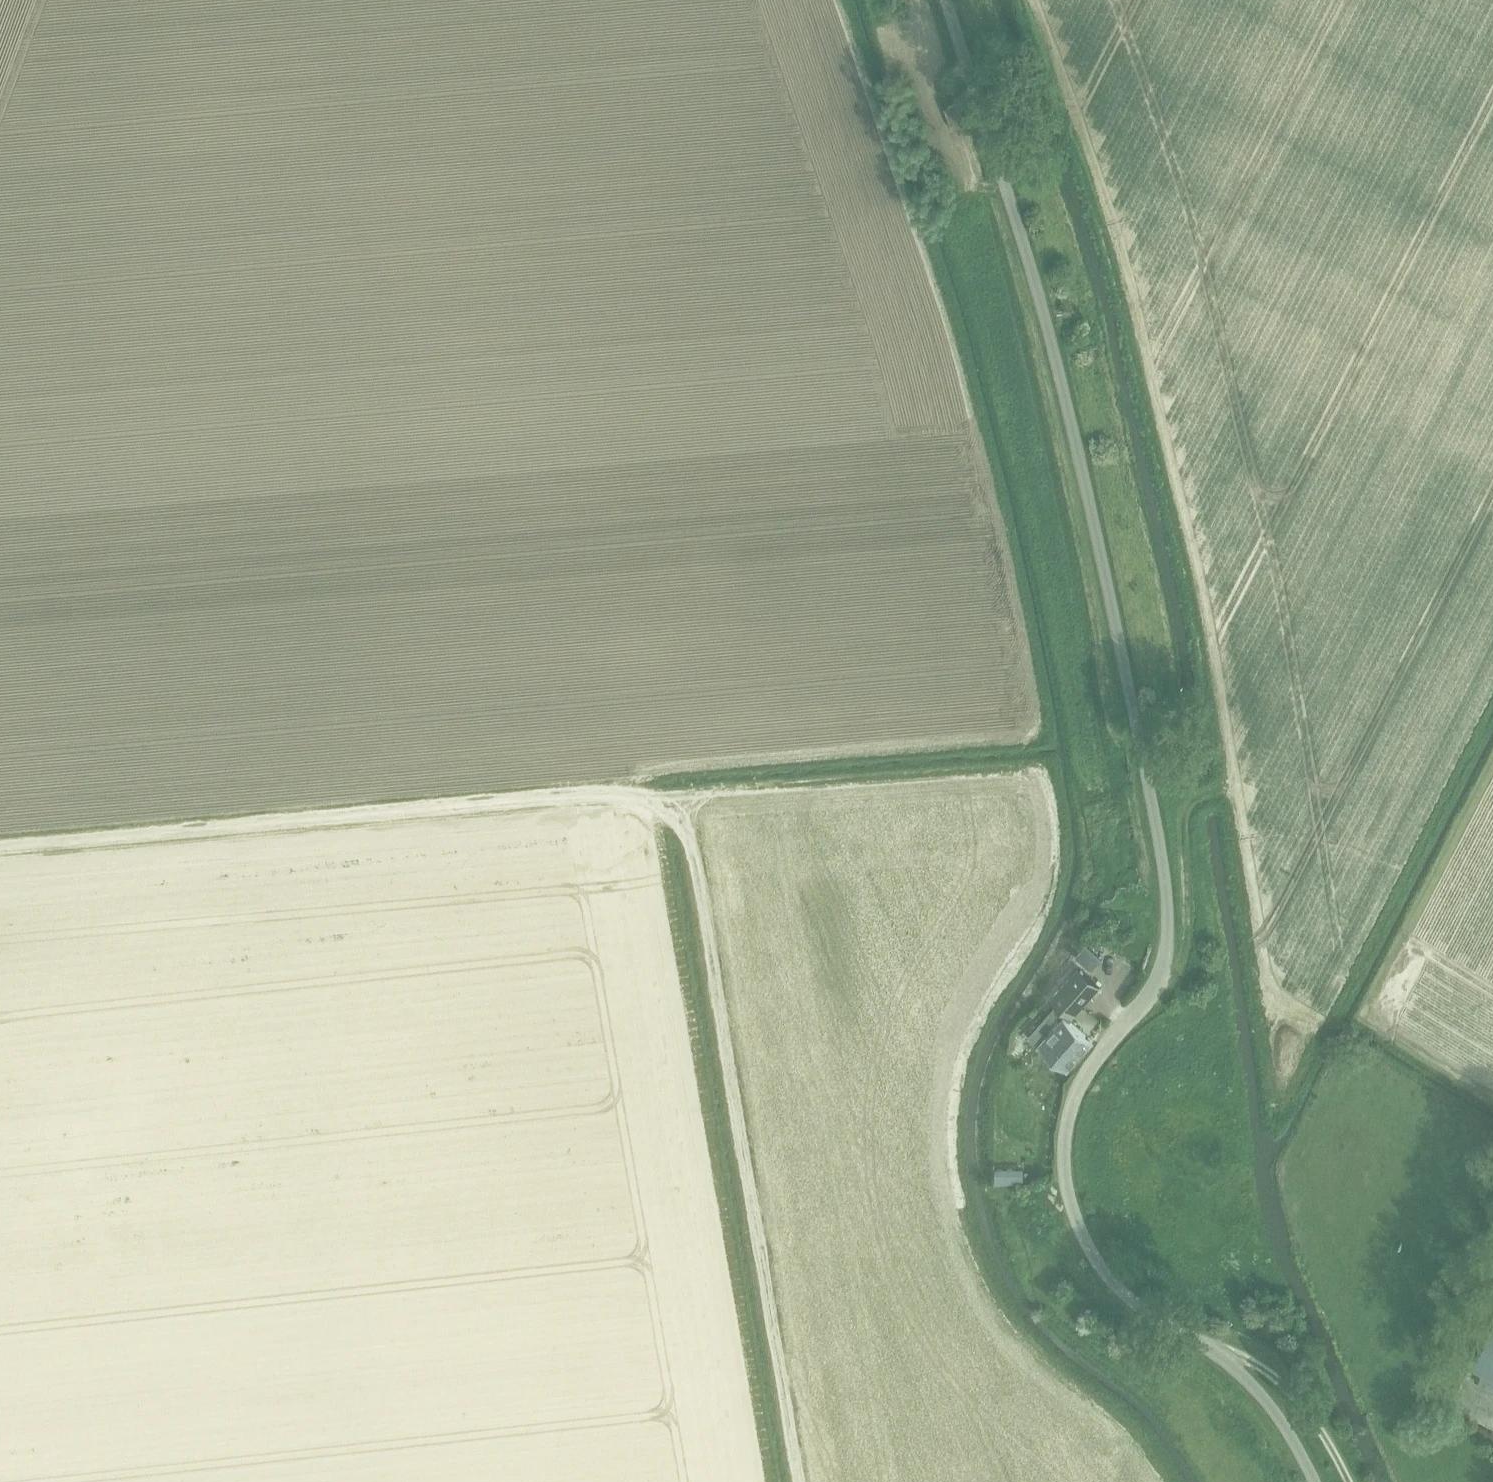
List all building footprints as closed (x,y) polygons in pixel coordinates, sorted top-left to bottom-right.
[(951,129),(966,125),(959,103),(944,108),(951,129)] [(1085,943),(1074,955),(1091,971),(1102,959),(1085,943)] [(1069,1014),(1094,986),(1076,970),(1050,997),(1069,1014)] [(1064,1016),(1039,1044),(1068,1069),(1093,1041),(1064,1016)] [(1471,1366),(1492,1377),(1492,1322),(1471,1366)]
